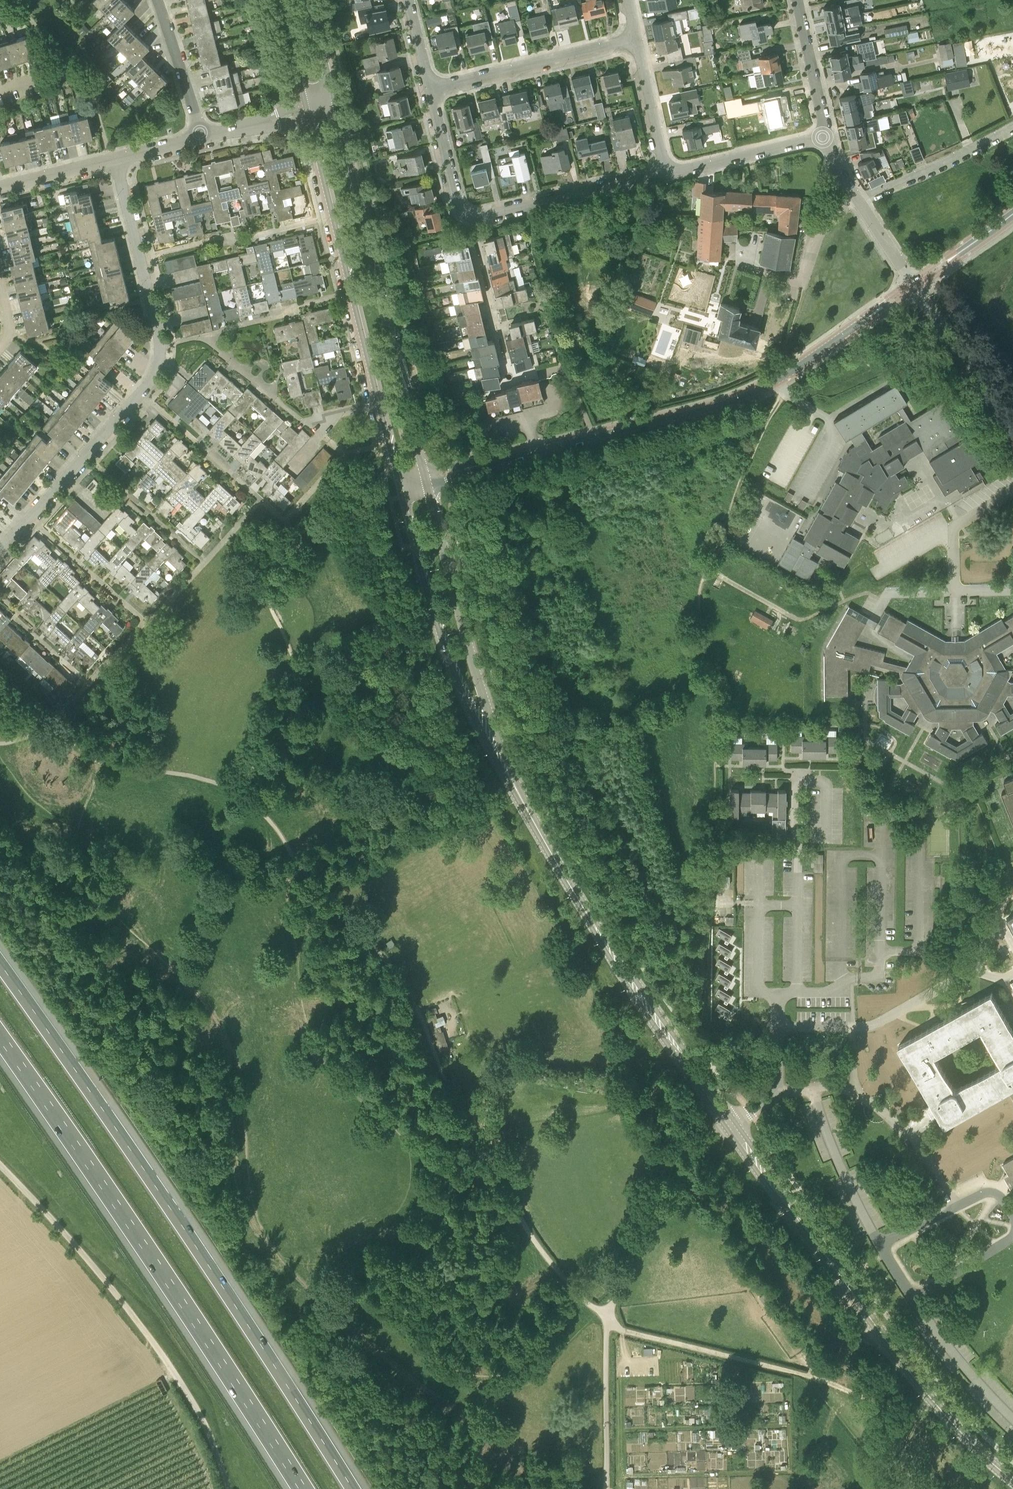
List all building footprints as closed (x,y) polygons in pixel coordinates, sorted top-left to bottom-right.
[(100,6),(106,13),(118,0),(106,0),(100,6)] [(106,13),(113,19),(128,3),(125,0),(118,0),(106,13)] [(205,0),(188,5),(190,15),(208,11),(205,0)] [(372,5),(371,0),(362,0),(362,1),(355,2),(356,9),(359,8),(359,9),(372,5)] [(517,40),(515,36),(524,34),(520,19),(515,0),(513,0),(506,2),(508,6),(507,7),(511,19),(507,20),(508,22),(499,24),(503,43),(517,40)] [(550,9),(547,0),(540,0),(541,5),(534,7),(536,15),(527,18),(532,37),(548,32),(544,13),(550,12),(550,9)] [(592,17),(591,15),(605,11),(602,0),(587,0),(587,1),(580,2),(585,19),(592,17)] [(677,5),(676,0),(647,0),(650,11),(677,5)] [(762,0),(743,0),(745,8),(762,5),(762,0)] [(113,19),(119,25),(123,21),(135,10),(128,3),(113,19)] [(550,9),(550,12),(555,30),(569,27),(568,23),(578,21),(573,3),(550,9)] [(380,4),(372,5),(359,9),(362,23),(368,21),(370,30),(389,26),(385,10),(381,11),(380,4)] [(823,8),(825,20),(849,15),(860,13),(858,5),(840,9),(839,5),(823,8)] [(697,7),(687,10),(689,19),(699,17),(697,7)] [(688,17),(687,14),(686,9),(667,13),(669,20),(652,24),(656,39),(675,35),(671,20),(688,17)] [(208,11),(190,15),(193,26),(210,21),(208,11)] [(849,15),(825,20),(828,31),(844,28),(843,23),(861,20),(861,17),(865,17),(864,12),(860,13),(849,15)] [(428,26),(434,24),(432,17),(426,18),(428,26)] [(219,19),(210,21),(193,26),(195,36),(213,32),(222,30),(219,19)] [(470,51),(488,47),(486,38),(492,37),(488,20),(472,24),(475,33),(466,35),(470,51)] [(742,37),(752,35),(753,42),(766,39),(765,32),(772,30),(770,22),(755,25),(754,20),(739,24),(742,37)] [(119,25),(107,36),(115,44),(130,28),(123,21),(119,25)] [(705,54),(713,52),(711,40),(713,40),(710,24),(701,26),(704,41),(702,42),(705,54)] [(886,37),(908,32),(906,24),(884,29),(886,37)] [(83,36),(88,31),(81,25),(77,29),(83,36)] [(442,54),(457,51),(453,34),(458,33),(456,25),(444,28),(446,35),(437,37),(442,54)] [(844,28),(828,31),(830,43),(841,41),(842,42),(851,40),(851,39),(860,37),(857,25),(844,28)] [(130,28),(115,44),(121,50),(136,34),(130,28)] [(911,33),(913,41),(919,40),(917,31),(911,33)] [(213,32),(195,36),(198,47),(215,43),(213,32)] [(136,34),(121,50),(127,56),(142,40),(136,34)] [(26,35),(17,38),(24,60),(33,57),(26,35)] [(679,59),(683,59),(682,52),(680,46),(677,46),(675,35),(656,39),(658,51),(665,50),(668,62),(679,59)] [(365,68),(380,65),(378,59),(396,54),(392,37),(384,39),(384,41),(376,43),(379,54),(362,58),(365,68)] [(24,60),(17,38),(9,41),(15,62),(24,60)] [(142,40),(127,56),(133,62),(141,53),(142,54),(149,47),(142,40)] [(9,41),(0,44),(6,65),(15,62),(9,41)] [(958,67),(966,65),(962,41),(953,43),(958,67)] [(829,55),(832,67),(856,62),(863,61),(871,59),(867,42),(857,44),(859,54),(853,55),(853,56),(847,58),(846,51),(840,52),(840,53),(829,55)] [(215,43),(198,47),(200,57),(218,53),(215,43)] [(941,58),(953,56),(950,43),(939,45),(941,58)] [(760,64),(761,70),(780,66),(777,53),(751,59),(748,46),(736,49),(738,62),(741,61),(743,68),(760,64)] [(141,53),(133,62),(125,69),(133,76),(148,61),(142,54),(141,53)] [(218,53),(200,57),(203,68),(210,67),(221,64),(218,53)] [(876,58),(873,58),(874,64),(874,65),(887,62),(885,55),(876,58)] [(690,57),(683,59),(679,59),(680,66),(662,70),(664,77),(671,76),(673,86),(686,83),(685,81),(694,79),(692,68),(697,67),(695,56),(690,57)] [(853,69),(874,64),(873,58),(871,59),(863,61),(856,62),(832,67),(835,79),(851,75),(850,69),(853,68),(853,69)] [(148,61),(133,76),(139,82),(154,67),(148,61)] [(221,64),(210,67),(212,77),(230,73),(227,62),(221,64)] [(381,70),(380,65),(365,68),(366,74),(378,71),(382,88),(403,83),(399,66),(381,70)] [(780,66),(761,70),(761,71),(754,72),(757,87),(766,85),(766,83),(783,80),(780,66)] [(154,67),(139,82),(145,89),(161,73),(154,67)] [(945,74),(948,89),(969,85),(966,69),(945,74)] [(876,76),(874,70),(860,73),(864,90),(893,83),(891,72),(876,76)] [(237,71),(230,73),(212,77),(215,88),(240,82),(237,71)] [(607,91),(622,87),(618,71),(603,75),(607,91)] [(161,73),(145,89),(152,96),(168,80),(161,73)] [(577,99),(595,95),(589,73),(571,78),(577,99)] [(560,87),(559,81),(544,85),(548,102),(560,99),(563,111),(573,109),(570,96),(567,85),(560,87)] [(240,82),(215,88),(217,98),(242,92),(240,82)] [(673,117),(689,113),(687,105),(699,102),(696,88),(681,91),(682,98),(669,101),(673,117)] [(504,105),(508,119),(531,113),(529,105),(526,90),(510,94),(512,103),(504,105)] [(398,98),(396,91),(379,95),(381,104),(388,102),(392,116),(410,111),(406,95),(398,98)] [(242,92),(217,98),(220,109),(245,103),(242,92)] [(790,114),(786,95),(744,104),(743,97),(723,101),(725,108),(726,112),(726,114),(727,117),(729,117),(729,116),(766,108),(769,126),(783,124),(781,116),(790,114)] [(839,98),(842,110),(866,104),(865,98),(857,100),(855,95),(839,98)] [(508,119),(504,105),(497,107),(495,97),(479,101),(482,116),(483,116),(484,119),(478,120),(481,131),(500,126),(501,130),(510,128),(508,119)] [(598,119),(606,117),(604,112),(603,107),(602,101),(594,103),(598,119)] [(866,104),(842,110),(845,122),(871,116),(870,110),(873,109),(872,103),(866,104)] [(473,121),(468,104),(453,107),(455,118),(456,117),(459,127),(466,125),(468,131),(474,129),(476,139),(482,137),(478,120),(473,121)] [(88,115),(79,117),(84,138),(93,136),(88,115)] [(620,149),(627,148),(625,142),(635,139),(629,115),(613,119),(620,149)] [(716,122),(715,116),(696,120),(697,126),(692,127),(687,128),(682,129),(684,137),(688,136),(690,147),(704,144),(702,133),(714,130),(716,141),(723,140),(718,121),(716,122)] [(84,138),(79,117),(70,119),(75,140),(84,138)] [(848,136),(863,133),(864,132),(879,129),(877,117),(845,124),(848,136)] [(75,140),(70,119),(61,121),(66,143),(75,140)] [(66,143),(61,121),(52,124),(58,145),(66,143)] [(58,145),(52,124),(44,126),(49,147),(58,145)] [(413,131),(411,124),(386,130),(388,138),(393,136),(396,146),(406,143),(406,145),(407,145),(407,143),(418,140),(415,130),(413,131)] [(49,147),(44,126),(35,128),(36,134),(40,149),(49,147)] [(569,138),(568,132),(567,127),(550,132),(552,140),(557,139),(558,141),(561,140),(569,138)] [(27,136),(33,157),(42,155),(40,149),(36,134),(35,128),(26,130),(27,136)] [(863,133),(848,136),(851,149),(866,145),(863,133)] [(33,157),(27,136),(18,138),(24,160),(33,157)] [(588,143),(587,136),(576,139),(579,155),(597,150),(599,159),(609,156),(604,139),(588,143)] [(24,160),(18,138),(10,140),(15,162),(24,160)] [(15,162),(10,140),(0,143),(6,164),(15,162)] [(475,185),(489,182),(488,177),(494,176),(487,143),(480,145),(482,153),(483,160),(469,164),(475,185)] [(921,160),(917,147),(909,149),(914,162),(921,160)] [(564,153),(563,148),(552,150),(553,152),(541,155),(544,171),(558,167),(558,169),(570,166),(567,152),(564,153)] [(864,176),(878,169),(882,178),(889,174),(885,166),(889,164),(882,148),(861,153),(863,161),(858,163),(864,176)] [(263,163),(267,179),(268,179),(270,189),(270,192),(280,189),(276,172),(296,167),(293,155),(273,160),(270,149),(261,151),(263,162),(264,163),(263,163)] [(231,158),(234,170),(238,187),(239,187),(248,184),(244,168),(263,163),(264,163),(263,162),(261,151),(260,150),(231,158)] [(530,176),(524,152),(506,156),(497,158),(498,164),(501,175),(515,172),(517,179),(530,176)] [(423,161),(421,153),(408,156),(408,155),(397,158),(399,165),(404,163),(404,165),(403,166),(404,169),(405,168),(406,174),(420,170),(419,170),(424,168),(422,161),(423,161)] [(202,165),(203,171),(206,183),(209,194),(219,191),(215,175),(234,170),(231,158),(202,165)] [(894,170),(905,166),(902,158),(890,163),(894,170)] [(174,178),(177,191),(180,201),(181,207),(191,204),(187,188),(206,183),(203,171),(174,178)] [(876,186),(883,182),(880,176),(874,179),(876,186)] [(177,191),(174,178),(145,185),(152,214),(162,212),(158,195),(177,191)] [(248,184),(239,187),(241,197),(244,209),(245,214),(250,213),(251,215),(261,212),(258,200),(252,201),(251,194),(270,189),(268,179),(267,179),(248,184)] [(874,179),(873,179),(867,181),(870,188),(876,186),(874,179)] [(700,215),(721,216),(722,208),(750,210),(750,209),(751,194),(703,191),(703,182),(695,181),(694,195),(702,195),(700,215)] [(425,187),(423,182),(401,187),(403,194),(410,192),(412,201),(419,200),(420,201),(434,198),(431,186),(425,187)] [(273,201),(275,210),(277,219),(282,217),(283,219),(293,217),(290,204),(292,203),(291,196),(302,193),(300,184),(296,185),(280,189),(270,192),(273,201)] [(219,191),(209,194),(210,199),(213,210),(216,222),(221,220),(222,222),(231,220),(232,225),(240,223),(238,214),(231,216),(229,207),(223,208),(222,201),(241,197),(239,187),(238,187),(232,188),(221,191),(219,191)] [(66,203),(79,200),(80,204),(92,201),(90,192),(78,195),(77,190),(64,194),(66,203)] [(750,209),(750,210),(780,212),(779,231),(794,231),(799,197),(751,194),(750,209)] [(191,204),(181,207),(184,217),(183,217),(186,229),(188,234),(193,233),(194,235),(204,233),(201,220),(196,222),(194,215),(213,210),(210,199),(191,204)] [(81,208),(82,213),(95,209),(92,201),(80,204),(79,200),(66,203),(68,212),(81,208)] [(1,209),(4,218),(25,213),(23,203),(1,209)] [(433,210),(431,204),(415,208),(418,220),(426,218),(429,230),(443,226),(440,214),(446,213),(445,207),(433,210)] [(162,212),(152,214),(159,241),(164,240),(165,242),(175,240),(171,227),(167,228),(165,222),(183,217),(184,217),(181,207),(178,208),(162,212)] [(84,221),(97,218),(95,209),(82,213),(81,208),(68,212),(71,220),(83,217),(84,221)] [(25,213),(4,218),(6,227),(27,221),(25,213)] [(736,241),(736,232),(720,233),(721,216),(700,215),(698,255),(719,258),(720,241),(736,241)] [(48,217),(42,218),(44,227),(50,225),(48,217)] [(85,226),(86,230),(99,227),(97,218),(84,221),(83,217),(71,220),(73,229),(85,226)] [(27,221),(6,227),(8,236),(29,230),(27,221)] [(88,239),(101,236),(99,227),(86,230),(85,226),(73,229),(75,238),(87,235),(88,239)] [(29,230),(8,236),(10,244),(32,239),(29,230)] [(761,263),(788,267),(794,236),(767,231),(761,263)] [(282,238),(285,248),(299,244),(303,263),(308,262),(319,260),(312,234),(306,235),(308,240),(305,241),(303,233),(282,238)] [(486,250),(512,244),(509,233),(486,239),(487,243),(485,246),(486,250)] [(90,248),(103,245),(104,249),(117,246),(114,237),(102,240),(101,236),(88,239),(90,248)] [(253,246),(257,262),(260,274),(274,271),(269,252),(285,248),(282,238),(266,242),(266,244),(260,246),(260,244),(253,246)] [(32,239),(10,244),(12,253),(34,247),(32,239)] [(447,260),(471,254),(470,250),(467,248),(466,243),(443,249),(445,261),(447,260)] [(489,261),(512,255),(513,256),(514,255),(512,244),(486,250),(487,255),(489,261)] [(106,258),(119,254),(117,246),(104,249),(103,245),(90,248),(92,257),(105,254),(106,258)] [(228,268),(227,268),(232,288),(246,284),(241,265),(257,262),(253,246),(246,247),(248,252),(238,255),(239,258),(233,259),(232,257),(226,259),(228,268)] [(12,253),(15,262),(32,257),(36,256),(34,247),(12,253)] [(108,266),(121,263),(119,254),(106,258),(105,254),(92,257),(95,265),(107,262),(108,266)] [(194,254),(188,255),(190,267),(197,265),(194,254)] [(450,271),(472,265),(471,262),(472,260),(471,254),(447,260),(450,271)] [(190,267),(188,255),(182,257),(185,268),(190,267)] [(492,272),(508,268),(507,262),(514,260),(513,256),(512,255),(489,261),(492,272)] [(15,262),(10,263),(13,272),(34,267),(32,257),(15,262)] [(185,268),(182,257),(176,258),(179,270),(185,268)] [(179,270),(176,258),(170,260),(173,271),(179,270)] [(199,273),(201,281),(204,292),(197,294),(200,305),(206,304),(204,295),(217,291),(212,272),(227,268),(228,268),(226,259),(226,258),(209,262),(210,264),(204,265),(204,263),(197,265),(199,273)] [(173,271),(170,260),(165,261),(168,273),(173,271)] [(319,260),(308,262),(312,277),(293,281),(294,287),(295,290),(297,297),(318,291),(316,283),(324,281),(319,260)] [(110,275),(123,272),(121,263),(108,266),(107,262),(95,265),(97,274),(109,271),(110,275)] [(453,282),(455,281),(476,276),(475,271),(473,270),(472,265),(450,271),(453,282)] [(492,283),(516,277),(513,266),(508,268),(492,272),(493,276),(491,278),(492,283)] [(34,267),(13,272),(15,281),(36,275),(34,267)] [(111,280),(113,284),(125,281),(123,272),(110,275),(109,271),(97,274),(99,283),(111,280)] [(274,271),(260,274),(266,300),(267,300),(268,304),(275,302),(274,300),(280,298),(280,301),(297,297),(295,290),(294,287),(293,281),(293,280),(281,283),(283,290),(279,291),(274,271)] [(36,275),(15,281),(17,290),(38,284),(36,275)] [(457,292),(480,286),(479,281),(477,280),(476,276),(455,281),(457,292)] [(518,286),(516,277),(492,283),(493,288),(495,294),(501,293),(525,286),(525,284),(518,286)] [(115,293),(128,290),(125,281),(113,284),(111,280),(99,283),(101,292),(113,289),(115,293)] [(194,282),(197,294),(204,292),(201,281),(194,282)] [(197,294),(194,282),(189,284),(191,295),(197,294)] [(38,284),(17,290),(20,299),(41,293),(38,284)] [(191,295),(189,284),(183,285),(186,297),(191,295)] [(238,307),(240,315),(247,314),(246,312),(252,310),(253,313),(269,309),(268,304),(267,300),(266,300),(251,304),(246,284),(232,288),(237,307),(238,307)] [(186,297),(183,285),(177,287),(180,298),(186,297)] [(460,303),(478,298),(478,299),(481,298),(480,293),(482,291),(480,286),(457,292),(460,302),(460,303)] [(526,286),(525,286),(501,293),(502,297),(505,299),(506,303),(529,297),(526,286)] [(180,298),(177,287),(171,288),(174,299),(180,298)] [(128,290),(115,293),(113,289),(101,292),(103,301),(115,298),(117,302),(130,299),(128,290)] [(427,299),(434,297),(431,290),(425,292),(427,299)] [(204,295),(206,304),(210,318),(204,319),(207,331),(219,328),(217,320),(223,319),(224,321),(240,317),(240,316),(240,315),(238,307),(237,307),(222,311),(217,291),(204,295)] [(41,293),(20,299),(22,307),(43,302),(41,293)] [(197,294),(191,295),(194,307),(200,305),(197,294)] [(191,295),(186,297),(189,308),(194,307),(191,295)] [(186,297),(180,298),(183,309),(189,308),(186,297)] [(180,298),(174,299),(177,311),(183,309),(180,298)] [(457,315),(478,310),(477,306),(479,303),(478,299),(478,298),(460,303),(460,302),(454,304),(457,315)] [(43,302),(22,307),(24,316),(45,311),(43,302)] [(754,343),(758,328),(737,322),(741,309),(721,303),(718,316),(724,317),(719,334),(754,343)] [(301,314),(302,319),(308,343),(319,340),(315,323),(333,319),(330,307),(301,314)] [(459,326),(483,320),(482,315),(479,314),(478,310),(457,315),(459,326)] [(45,311),(24,316),(26,325),(47,319),(45,311)] [(117,316),(111,323),(121,331),(118,335),(129,343),(134,336),(125,328),(128,324),(117,316)] [(512,335),(529,332),(537,330),(534,318),(511,324),(512,329),(510,331),(512,335)] [(47,319),(26,325),(28,334),(49,328),(47,319)] [(198,321),(201,332),(207,331),(204,319),(198,321)] [(302,319),(273,327),(277,342),(296,337),(301,357),(311,354),(308,343),(302,319)] [(436,332),(443,331),(441,320),(434,321),(436,332)] [(462,336),(483,331),(482,328),(484,325),(483,320),(459,326),(462,336)] [(192,322),(195,334),(201,332),(198,321),(192,322)] [(187,324),(190,335),(195,334),(192,322),(187,324)] [(121,331),(111,323),(106,330),(115,338),(113,342),(123,350),(129,343),(118,335),(121,331)] [(190,335),(187,324),(181,325),(183,337),(190,335)] [(115,338),(106,330),(100,337),(110,345),(107,349),(117,357),(123,350),(113,342),(115,338)] [(471,346),(488,341),(487,336),(484,335),(483,331),(462,336),(465,348),(471,346)] [(508,348),(531,342),(529,332),(512,335),(508,336),(508,341),(507,343),(508,348)] [(337,335),(319,340),(308,343),(311,354),(312,355),(340,348),(337,335)] [(703,343),(715,346),(716,340),(713,339),(714,337),(705,335),(703,343)] [(110,345),(100,337),(94,344),(104,352),(101,356),(111,364),(117,357),(107,349),(110,345)] [(473,357),(497,351),(495,346),(492,344),(492,340),(488,341),(471,346),(473,357)] [(513,357),(534,352),(531,342),(508,348),(509,353),(512,354),(513,357)] [(104,352),(94,344),(88,351),(98,360),(95,363),(105,371),(111,364),(101,356),(104,352)] [(15,357),(31,371),(37,364),(21,350),(15,357)] [(476,367),(497,362),(496,358),(498,356),(497,351),(473,357),(476,367)] [(536,352),(534,352),(513,357),(514,363),(517,364),(518,369),(539,364),(536,352)] [(311,354),(301,357),(282,362),(291,397),(303,394),(297,371),(314,367),(312,355),(311,354)] [(643,357),(638,355),(638,356),(634,355),(632,361),(644,365),(646,359),(642,358),(643,357)] [(9,363),(25,378),(31,371),(15,357),(9,363)] [(476,378),(498,373),(497,369),(498,367),(497,362),(476,367),(474,367),(476,378)] [(3,370),(19,384),(25,378),(9,363),(3,370)] [(105,371),(95,363),(89,370),(99,378),(96,381),(106,390),(112,383),(103,375),(105,371)] [(205,363),(188,382),(206,398),(217,386),(235,402),(243,392),(218,369),(216,372),(205,363)] [(329,370),(322,372),(316,374),(315,374),(318,384),(334,381),(338,399),(352,396),(345,367),(329,370)] [(13,391),(19,384),(3,370),(0,373),(0,380),(13,391)] [(99,378),(89,370),(83,377),(93,385),(91,388),(101,397),(106,390),(96,381),(99,378)] [(498,373),(476,378),(475,379),(477,390),(499,385),(497,380),(499,378),(498,373)] [(93,385),(83,377),(78,384),(88,392),(85,395),(95,404),(101,397),(91,388),(93,385)] [(532,379),(527,380),(531,397),(542,394),(539,379),(534,380),(532,379)] [(7,398),(13,391),(0,380),(0,391),(7,398)] [(531,397),(527,380),(522,381),(521,384),(517,385),(521,399),(531,397)] [(209,400),(206,398),(188,382),(168,404),(204,436),(207,432),(210,429),(195,415),(209,400)] [(88,392),(78,384),(72,391),(82,399),(79,402),(89,411),(95,404),(85,395),(88,392)] [(923,449),(926,447),(932,458),(929,460),(937,473),(933,475),(944,495),(956,487),(959,491),(983,477),(980,471),(975,473),(970,465),(979,459),(966,437),(963,439),(959,432),(962,430),(944,400),(910,420),(902,407),(907,404),(895,384),(833,421),(845,441),(850,438),(855,445),(849,448),(850,450),(848,452),(847,450),(837,468),(844,472),(838,482),(835,481),(820,508),(824,510),(823,513),(818,511),(803,538),(805,539),(803,543),(793,537),(794,536),(793,536),(778,563),(790,570),(792,568),(796,570),(795,572),(808,579),(818,562),(809,557),(811,554),(814,548),(817,550),(816,552),(843,567),(859,538),(846,530),(845,533),(841,530),(845,522),(851,525),(858,511),(856,510),(858,506),(860,502),(867,505),(872,496),(878,499),(875,505),(884,510),(892,495),(895,493),(910,484),(904,474),(899,478),(895,472),(904,466),(901,460),(908,456),(909,458),(917,453),(923,450),(923,449)] [(521,401),(521,399),(517,385),(512,386),(510,388),(507,389),(510,404),(521,401)] [(243,392),(235,402),(227,410),(235,417),(238,419),(252,404),(266,417),(273,410),(248,387),(243,392)] [(312,391),(315,405),(323,403),(319,389),(312,391)] [(510,404),(507,389),(501,391),(500,393),(496,394),(499,406),(510,404)] [(82,399),(72,391),(66,398),(76,406),(73,409),(83,418),(89,411),(79,402),(82,399)] [(315,405),(312,391),(304,393),(305,395),(303,396),(306,407),(315,405)] [(499,406),(496,394),(491,395),(490,397),(486,399),(488,409),(499,406)] [(76,406),(66,398),(60,404),(70,413),(67,416),(78,424),(83,418),(73,409),(76,406)] [(70,413),(60,404),(55,411),(65,420),(62,423),(72,431),(78,424),(67,416),(70,413)] [(210,429),(207,432),(233,455),(241,445),(224,429),(235,417),(227,410),(210,429)] [(273,410),(266,417),(253,432),(262,440),(264,442),(277,427),(282,432),(280,434),(289,442),(290,441),(294,437),(298,432),(273,410)] [(65,420),(55,411),(49,418),(59,426),(56,430),(66,438),(72,431),(62,423),(65,420)] [(59,426),(49,418),(43,426),(53,434),(50,438),(60,445),(66,438),(56,430),(59,426)] [(156,418),(136,440),(158,460),(165,452),(150,439),(155,434),(158,436),(166,427),(156,418)] [(302,428),(298,432),(307,440),(311,436),(302,428)] [(60,445),(50,438),(48,441),(37,432),(31,439),(41,448),(44,444),(54,452),(60,445)] [(241,445),(233,455),(258,477),(261,474),(268,466),(260,460),(259,461),(250,453),(262,440),(253,432),(241,445)] [(298,432),(294,437),(303,445),(307,440),(298,432)] [(294,437),(290,441),(299,449),(303,445),(294,437)] [(165,452),(158,460),(180,480),(187,472),(173,459),(177,454),(180,456),(188,447),(178,438),(174,441),(165,452)] [(41,448),(31,439),(26,446),(36,454),(38,451),(48,459),(54,452),(44,444),(41,448)] [(158,460),(136,440),(116,462),(126,471),(134,462),(132,460),(137,454),(151,467),(158,460)] [(290,441),(289,442),(286,446),(295,454),(299,449),(290,441)] [(36,454),(26,446),(20,453),(30,461),(33,458),(43,466),(48,459),(38,451),(36,454)] [(295,454),(286,446),(282,450),(291,458),(295,454)] [(319,451),(328,459),(332,455),(323,447),(319,451)] [(291,458),(282,450),(278,455),(287,463),(291,458)] [(315,456),(324,463),(328,459),(319,451),(315,456)] [(30,461),(20,453),(14,460),(24,468),(27,465),(37,473),(43,466),(33,458),(30,461)] [(274,459),(283,467),(287,463),(278,455),(274,459)] [(311,460),(320,468),(324,463),(315,456),(311,460)] [(268,466),(261,474),(268,481),(261,488),(284,508),(291,500),(277,488),(279,486),(276,483),(286,471),(283,467),(274,459),(268,466)] [(24,468),(14,460),(8,467),(18,475),(21,472),(31,480),(37,473),(27,465),(24,468)] [(158,460),(151,467),(142,478),(138,482),(138,483),(148,492),(156,482),(159,484),(164,479),(173,487),(176,485),(180,480),(158,460)] [(307,465),(316,473),(320,468),(311,460),(307,465)] [(187,472),(180,480),(176,485),(198,505),(205,497),(191,484),(195,479),(198,481),(206,471),(196,462),(192,466),(187,472)] [(304,469),(312,477),(316,473),(307,465),(304,469)] [(18,475),(8,467),(3,474),(13,482),(16,478),(26,487),(31,480),(21,472),(18,475)] [(299,473),(308,481),(312,477),(304,469),(299,473)] [(308,481),(299,473),(293,480),(302,488),(308,481)] [(3,474),(0,477),(0,483),(7,489),(10,486),(20,494),(26,487),(16,478),(13,482),(3,474)] [(980,486),(987,483),(984,477),(977,481),(980,486)] [(86,487),(91,491),(99,482),(94,478),(86,487)] [(99,482),(91,491),(95,495),(103,486),(99,482)] [(198,505),(206,512),(220,497),(225,501),(223,504),(232,512),(241,502),(219,482),(215,486),(205,497),(198,505)] [(0,483),(0,495),(1,496),(4,493),(14,501),(20,494),(10,486),(7,489),(0,483)] [(164,498),(160,502),(156,507),(166,516),(175,506),(173,504),(177,499),(192,512),(198,505),(176,485),(173,487),(164,498)] [(103,486),(95,495),(100,499),(108,490),(103,486)] [(108,490),(100,499),(104,503),(112,494),(108,490)] [(784,498),(789,501),(793,494),(788,491),(784,498)] [(112,494),(104,503),(108,507),(116,497),(112,494)] [(116,497),(108,507),(112,510),(117,505),(121,501),(116,497)] [(67,508),(72,512),(80,503),(75,499),(67,508)] [(798,506),(803,509),(807,502),(802,499),(798,506)] [(72,512),(76,516),(84,507),(80,503),(72,512)] [(117,505),(112,510),(102,523),(98,527),(106,535),(117,522),(131,535),(136,529),(131,524),(135,520),(124,510),(123,511),(117,505)] [(192,512),(183,522),(179,527),(201,547),(210,537),(201,529),(198,531),(193,526),(206,512),(198,505),(192,512)] [(76,516),(78,517),(81,520),(89,511),(84,507),(76,516)] [(80,547),(85,541),(70,527),(78,517),(76,516),(72,512),(67,508),(52,525),(68,539),(67,539),(76,547),(78,544),(80,547)] [(85,524),(93,515),(89,511),(81,520),(85,524)] [(90,528),(98,519),(93,515),(85,524),(90,528)] [(94,531),(98,527),(102,523),(98,519),(90,528),(94,531)] [(136,529),(131,535),(124,543),(132,550),(143,538),(157,551),(165,542),(162,539),(164,537),(150,526),(144,521),(136,529)] [(106,535),(98,527),(94,531),(85,541),(80,547),(79,549),(85,554),(84,555),(95,565),(99,560),(104,565),(105,564),(109,560),(95,547),(106,535)] [(34,535),(15,557),(23,564),(34,552),(50,566),(56,558),(49,552),(52,550),(40,539),(39,540),(34,535)] [(166,541),(165,542),(157,551),(147,563),(155,570),(165,558),(177,568),(174,571),(177,573),(186,563),(181,558),(183,555),(173,546),(172,546),(166,541)] [(132,550),(124,543),(109,560),(105,564),(111,570),(110,571),(121,580),(125,576),(130,581),(135,575),(121,562),(132,550)] [(15,557),(0,573),(0,583),(0,584),(11,594),(14,592),(20,598),(28,591),(12,577),(23,564),(15,557)] [(56,558),(50,566),(38,578),(47,586),(58,573),(73,587),(77,582),(78,583),(80,580),(73,574),(75,571),(64,561),(63,561),(58,557),(56,558)] [(155,570),(147,563),(135,575),(130,581),(127,584),(133,589),(133,590),(144,600),(146,598),(151,602),(160,592),(157,589),(155,592),(143,582),(155,570)] [(47,586),(38,578),(28,591),(20,598),(19,600),(24,604),(24,605),(35,616),(38,613),(44,619),(51,612),(36,598),(47,586)] [(77,582),(73,587),(58,604),(66,611),(77,599),(93,613),(100,606),(93,599),(95,597),(84,587),(83,587),(78,583),(77,582)] [(66,611),(58,604),(51,612),(44,619),(39,626),(44,630),(43,631),(55,642),(57,639),(64,645),(71,638),(55,624),(66,611)] [(101,604),(100,606),(93,613),(82,626),(90,633),(101,621),(113,631),(110,635),(114,639),(124,627),(117,621),(119,618),(107,608),(107,609),(101,604)] [(6,623),(11,618),(6,614),(6,615),(0,609),(0,629),(6,623)] [(749,619),(768,630),(768,628),(773,620),(754,610),(753,612),(749,619)] [(997,653),(1012,643),(1012,615),(1003,621),(1001,618),(964,640),(955,640),(945,640),(908,619),(906,622),(888,612),(878,631),(895,641),(894,643),(913,654),(907,666),(883,660),(884,652),(853,644),(866,623),(845,611),(827,644),(827,645),(826,647),(825,648),(824,649),(825,651),(825,652),(825,653),(824,654),(824,694),(834,694),(834,693),(837,693),(837,694),(847,694),(847,667),(868,672),(870,663),(874,664),(903,671),(903,678),(904,680),(900,683),(889,683),(889,678),(877,679),(878,710),(879,710),(879,716),(884,719),(884,720),(909,734),(915,724),(912,723),(918,713),(922,711),(923,713),(930,717),(935,720),(938,720),(938,725),(933,735),(931,733),(925,743),(950,757),(951,756),(956,759),(962,756),(963,757),(987,742),(982,733),(979,734),(973,724),(973,719),(976,719),(982,716),(988,712),(990,710),(994,712),(1000,722),(995,725),(1001,734),(1012,727),(1012,711),(1010,713),(1003,702),(1008,694),(1012,694),(1012,682),(1011,682),(1007,679),(1008,677),(1008,669),(1006,669),(997,653)] [(0,629),(0,637),(20,654),(29,644),(30,643),(25,638),(24,639),(6,623),(0,629)] [(90,633),(82,626),(71,638),(64,645),(62,647),(68,652),(67,653),(79,663),(81,661),(88,667),(98,656),(94,653),(91,656),(79,645),(90,633)] [(29,644),(20,654),(43,676),(53,665),(53,664),(49,660),(48,661),(29,644)] [(53,665),(43,676),(39,681),(50,690),(54,686),(66,696),(76,685),(72,681),(71,681),(53,665)] [(60,710),(66,703),(62,700),(56,707),(60,710)] [(820,739),(808,739),(808,736),(791,736),(791,751),(802,751),(802,756),(826,756),(826,751),(837,751),(837,736),(820,736),(820,739)] [(761,747),(748,747),(748,743),(731,743),(731,759),(742,759),(742,763),(766,763),(766,759),(777,759),(777,744),(761,743),(761,747)] [(862,772),(872,772),(871,759),(861,760),(862,772)] [(1005,780),(1008,789),(1002,791),(1012,819),(1012,777),(1005,780)] [(751,792),(739,792),(739,789),(731,789),(731,797),(730,797),(730,807),(731,807),(731,815),(738,815),(743,815),(743,807),(751,807),(751,809),(766,810),(766,808),(773,808),(773,816),(785,816),(785,803),(786,803),(787,798),(785,798),(785,789),(778,789),(778,792),(766,792),(766,790),(751,790),(751,792)] [(772,838),(785,838),(785,819),(772,819),(772,838)] [(822,871),(823,853),(815,853),(814,871),(822,871)] [(719,927),(715,933),(725,939),(728,941),(732,935),(719,927)] [(718,942),(715,948),(725,955),(728,956),(732,950),(718,942)] [(719,957),(715,963),(725,970),(728,971),(732,965),(719,957)] [(731,980),(719,972),(715,979),(725,985),(728,986),(731,980)] [(725,999),(728,1001),(731,995),(718,988),(714,993),(725,999)] [(1012,1097),(1012,1028),(992,992),(898,1045),(931,1103),(932,1104),(935,1110),(938,1115),(945,1127),(1010,1091),(1012,1097)] [(725,1014),(728,1016),(731,1010),(718,1002),(714,1009),(725,1014)] [(1003,1163),(1010,1175),(1012,1173),(1012,1157),(1003,1163)]
